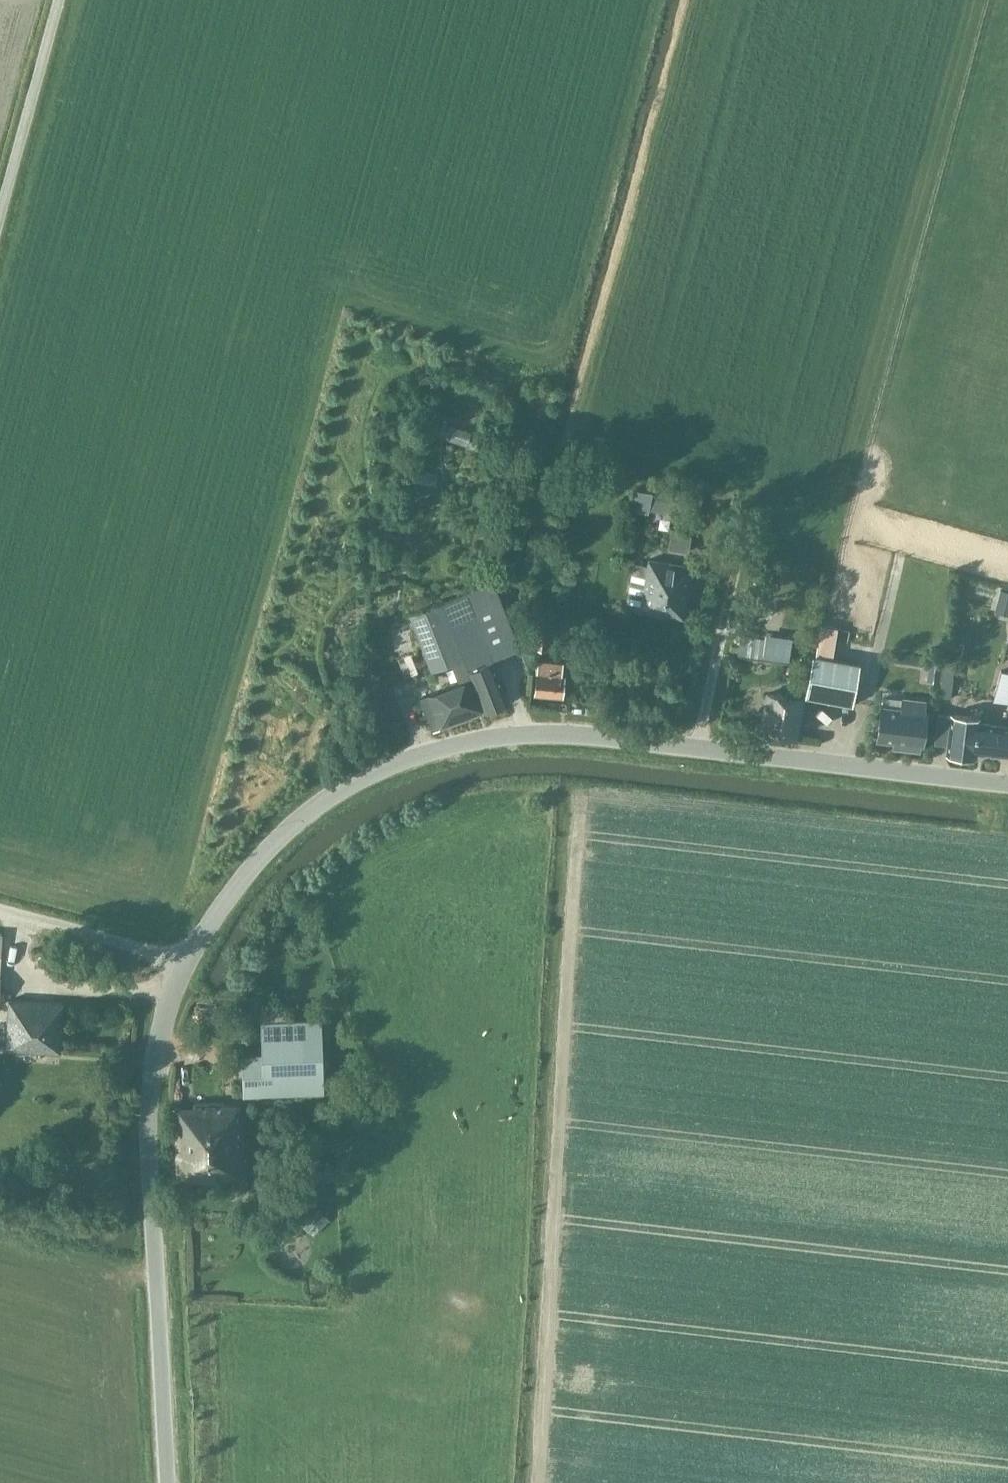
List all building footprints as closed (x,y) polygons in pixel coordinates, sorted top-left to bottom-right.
[(471,432),(441,422),(437,436),(467,445),(471,432)] [(488,437),(475,433),(471,445),(484,449),(488,437)] [(701,500),(632,488),(628,507),(698,518),(701,500)] [(692,533),(670,530),(667,549),(689,552),(692,533)] [(683,618),(692,569),(649,561),(648,567),(636,564),(628,608),(683,618)] [(493,580),(440,602),(472,679),(485,712),(508,702),(492,661),(520,649),(493,580)] [(1000,590),(994,611),(1007,615),(1007,592),(1000,590)] [(414,625),(431,671),(462,659),(439,601),(409,614),(414,625)] [(821,623),(815,658),(812,658),(804,697),(851,705),(858,666),(831,661),(838,626),(821,623)] [(550,630),(535,628),(532,648),(548,649),(550,630)] [(791,642),(740,635),(737,654),(788,660),(791,642)] [(942,660),(930,659),(928,670),(941,672),(942,660)] [(538,661),(537,667),(535,694),(562,697),(564,678),(562,677),(564,663),(538,661)] [(955,665),(943,664),(939,697),(951,698),(955,665)] [(484,711),(485,712),(472,679),(419,699),(432,732),(484,711)] [(796,739),(802,701),(765,695),(759,734),(796,739)] [(926,700),(901,697),(900,706),(879,704),(875,741),(892,743),(891,749),(920,752),(920,746),(923,747),(928,710),(925,710),(926,700)] [(949,713),(944,755),(976,759),(977,753),(1007,756),(1007,725),(981,722),(981,717),(949,713)] [(59,1051),(62,1003),(8,999),(5,1048),(59,1051)] [(322,1017),(261,1020),(263,1052),(243,1053),(245,1092),(325,1088),(322,1017)] [(173,1176),(239,1173),(236,1102),(191,1104),(191,1107),(170,1108),(173,1176)]
